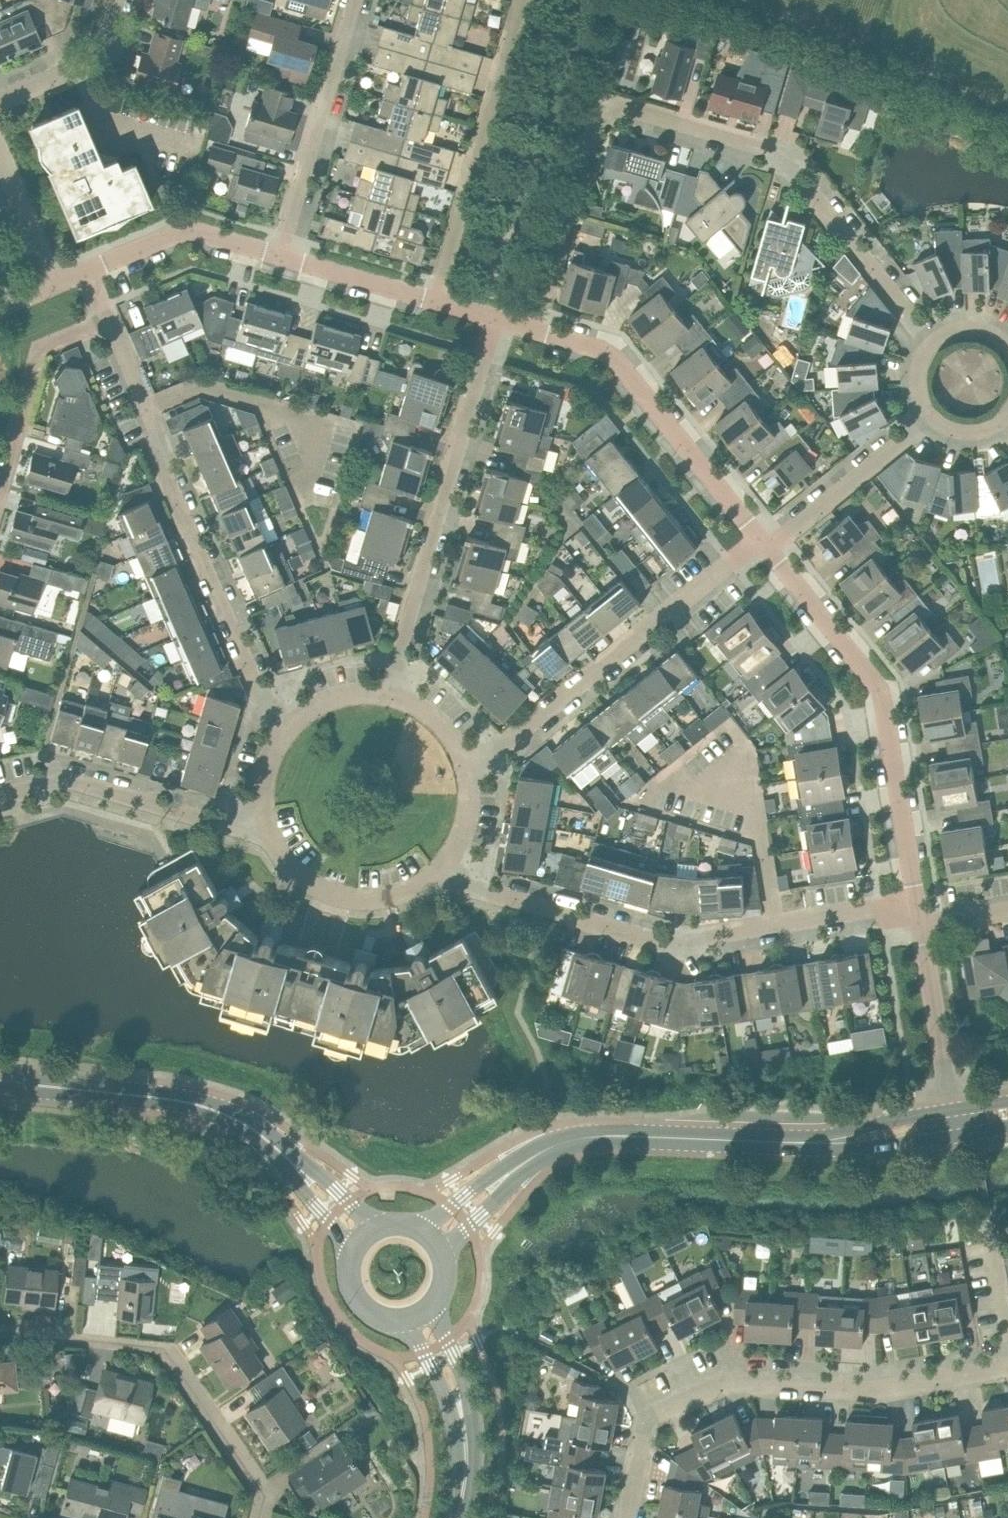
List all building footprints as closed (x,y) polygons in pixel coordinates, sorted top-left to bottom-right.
[(45,19),(46,19),(37,0),(22,0),(14,4),(18,13),(6,18),(19,50),(28,46),(29,48),(42,43),(34,24),(45,19)] [(46,19),(45,19),(52,34),(65,29),(69,12),(66,11),(69,0),(37,0),(46,19)] [(206,0),(158,0),(154,14),(163,17),(162,22),(171,24),(171,23),(184,26),(190,5),(203,9),(206,0)] [(309,2),(306,12),(323,17),(328,0),(303,0),(309,2)] [(444,0),(403,0),(411,2),(441,11),(444,0)] [(441,11),(470,20),(475,4),(463,0),(444,0),(441,11)] [(427,59),(441,11),(411,2),(406,19),(418,22),(414,35),(383,25),(380,34),(400,39),(397,50),(427,59)] [(465,36),(470,20),(441,11),(427,59),(456,67),(460,57),(479,62),(482,54),(450,45),(454,33),(465,36)] [(294,23),(267,15),(257,12),(250,35),(272,41),(267,59),(274,61),(271,73),(304,83),(316,44),(290,37),(294,23)] [(6,18),(0,20),(0,61),(12,56),(11,54),(19,50),(6,18)] [(716,31),(702,26),(696,48),(667,40),(662,57),(658,56),(653,71),(658,72),(653,90),(682,98),(694,56),(707,60),(716,31)] [(133,82),(172,93),(180,64),(175,62),(181,39),(156,32),(149,55),(141,52),(133,82)] [(774,113),(785,76),(790,60),(752,48),(736,78),(720,73),(711,104),(716,106),(715,108),(725,111),(726,109),(740,113),(739,115),(757,120),(760,108),(774,113)] [(413,107),(427,59),(397,50),(394,61),(374,55),(371,63),(403,73),(399,85),(388,82),(383,98),(413,107)] [(453,79),(456,67),(427,59),(413,107),(442,115),(447,99),(436,96),(439,83),(471,92),(473,84),(453,79)] [(850,114),(864,118),(870,96),(838,87),(840,83),(792,69),(780,112),(798,117),(802,103),(823,109),(817,132),(843,139),(850,114)] [(261,103),(254,100),(246,127),(247,128),(244,139),(264,145),(264,144),(284,150),(287,139),(288,140),(296,113),(282,109),(284,103),(287,104),(291,91),(267,84),(261,103)] [(399,154),(413,107),(383,98),(378,114),(390,117),(386,130),(355,121),(352,129),(372,135),(369,146),(399,154)] [(121,168),(116,157),(101,163),(76,106),(32,125),(31,128),(76,233),(80,234),(100,225),(115,223),(127,214),(148,205),(150,201),(133,163),(121,168)] [(438,131),(442,115),(413,107),(399,154),(428,163),(432,152),(452,158),(454,149),(423,140),(426,128),(438,131)] [(210,118),(200,115),(197,125),(207,128),(210,118)] [(443,118),(440,125),(446,127),(449,120),(443,118)] [(600,174),(600,175),(609,174),(618,174),(627,176),(636,180),(644,185),(640,199),(659,204),(660,207),(662,212),(663,218),(664,223),(663,236),(665,236),(665,226),(670,227),(675,212),(679,198),(681,190),(686,173),(672,169),(669,167),(665,166),(667,159),(612,143),(604,173),(600,174)] [(254,158),(234,152),(211,145),(206,165),(229,172),(239,175),(232,197),(248,202),(249,198),(269,204),(277,177),(251,169),(254,158)] [(385,202),(399,154),(369,146),(366,157),(346,151),(344,159),(375,168),(372,180),(360,177),(355,194),(385,202)] [(408,191),(411,179),(443,188),(445,180),(425,174),(428,163),(399,154),(385,202),(415,211),(419,194),(408,191)] [(752,223),(741,210),(743,208),(744,207),(745,206),(746,204),(747,202),(747,200),(746,198),(746,196),(744,195),(743,193),(741,192),(739,192),(737,191),(735,191),(731,194),(726,187),(723,189),(708,171),(700,169),(693,194),(703,205),(686,219),(704,241),(721,227),(744,254),(752,223)] [(681,190),(679,198),(703,205),(693,194),(681,190)] [(371,250),(385,202),(355,194),(351,209),(362,213),(358,225),(327,216),(325,224),(345,230),(341,241),(371,250)] [(410,226),(415,211),(385,202),(371,250),(401,259),(404,247),(424,253),(426,245),(422,244),(424,236),(420,229),(410,226)] [(590,203),(587,213),(596,215),(599,206),(590,203)] [(769,217),(750,284),(768,279),(766,288),(772,293),(779,295),(807,288),(812,282),(815,276),(813,268),(816,255),(802,239),(806,223),(789,218),(788,223),(769,217)] [(581,230),(603,236),(606,225),(584,218),(581,230)] [(965,285),(963,239),(962,229),(936,230),(937,252),(914,262),(931,298),(955,288),(954,286),(964,286),(965,285)] [(991,243),(991,238),(963,239),(965,285),(964,286),(964,290),(991,289),(991,287),(1000,291),(1001,291),(1007,271),(1007,249),(991,243)] [(583,305),(594,267),(584,264),(584,251),(576,249),(561,299),(583,305)] [(843,251),(832,265),(851,281),(860,271),(843,251)] [(623,290),(626,281),(638,284),(644,276),(647,271),(630,267),(631,265),(611,259),(605,270),(594,267),(583,305),(605,312),(612,287),(623,290)] [(1001,291),(1000,291),(999,295),(1007,299),(1007,271),(1001,291)] [(644,335),(676,309),(669,301),(676,291),(663,275),(651,285),(643,291),(643,292),(650,301),(630,317),(644,335)] [(644,276),(638,284),(643,291),(651,285),(644,276)] [(890,327),(897,318),(871,285),(848,312),(854,317),(846,339),(879,350),(879,351),(883,352),(892,327),(890,327)] [(187,288),(165,297),(181,334),(202,325),(208,339),(221,343),(228,319),(234,301),(214,296),(205,299),(207,303),(195,308),(187,288)] [(181,334),(165,297),(144,307),(153,327),(141,332),(151,355),(163,350),(160,343),(181,334)] [(258,346),(269,308),(246,301),(240,323),(228,319),(221,343),(256,353),(258,346)] [(291,314),(269,308),(258,346),(280,353),(278,360),(280,360),(277,368),(288,371),(297,339),(285,336),(291,314)] [(686,346),(706,329),(694,313),(682,318),(676,309),(644,335),(658,353),(679,337),(686,346)] [(734,310),(724,318),(729,324),(739,316),(734,310)] [(762,313),(750,322),(793,375),(802,342),(788,344),(762,313)] [(327,366),(338,328),(316,322),(310,343),(297,339),(288,371),(297,374),(300,366),(303,367),(305,360),(327,366)] [(361,334),(338,328),(327,366),(349,373),(347,380),(360,383),(361,380),(367,359),(354,356),(361,334)] [(687,389),(718,363),(712,355),(719,345),(706,329),(686,346),(693,354),(673,370),(687,389)] [(141,332),(131,336),(141,360),(151,355),(141,332)] [(876,360),(879,351),(879,350),(846,339),(840,336),(831,362),(838,365),(840,388),(840,389),(875,386),(875,387),(879,386),(878,360),(876,360)] [(373,384),(376,372),(380,360),(368,356),(367,359),(361,380),(373,384)] [(409,367),(405,380),(376,372),(373,384),(405,393),(445,405),(452,382),(450,382),(451,378),(451,374),(448,371),(445,368),(441,368),(437,370),(435,373),(434,377),(422,374),(423,371),(423,367),(421,364),(418,362),(414,362),(411,364),(409,367)] [(729,399),(749,383),(737,367),(725,372),(718,363),(687,389),(701,406),(722,390),(729,399)] [(59,396),(49,430),(68,435),(65,447),(80,451),(83,440),(95,443),(101,420),(89,391),(86,390),(84,386),(87,382),(81,367),(65,365),(54,378),(61,393),(66,394),(64,397),(59,396)] [(215,369),(212,379),(221,381),(224,372),(215,369)] [(730,442),(762,417),(755,409),(762,398),(749,383),(729,399),(736,408),(716,424),(730,442)] [(875,397),(875,387),(875,386),(840,389),(840,388),(833,388),(835,416),(842,415),(853,437),(888,420),(877,396),(875,397)] [(508,398),(501,421),(547,434),(560,393),(540,387),(537,396),(519,391),(515,391),(512,393),(510,396),(509,399),(508,398)] [(438,427),(445,405),(405,393),(399,415),(387,411),(383,424),(409,432),(413,420),(438,427)] [(191,424),(182,428),(192,449),(221,437),(212,416),(208,417),(202,402),(185,410),(191,424)] [(258,422),(254,413),(237,408),(245,427),(258,422)] [(815,408),(806,415),(811,422),(820,414),(815,408)] [(778,448),(792,436),(780,420),(768,425),(762,417),(730,442),(744,460),(764,444),(772,453),(778,448)] [(501,421),(495,443),(521,451),(517,463),(543,470),(553,436),(547,434),(501,421)] [(261,429),(258,422),(245,427),(248,434),(261,429)] [(383,424),(380,437),(382,438),(389,451),(386,462),(425,473),(432,451),(406,443),(409,432),(383,424)] [(799,431),(792,436),(778,448),(785,457),(765,473),(781,493),(812,468),(804,457),(812,447),(799,431)] [(232,432),(221,437),(192,449),(201,471),(230,458),(241,453),(232,432)] [(587,458),(606,442),(598,432),(579,448),(587,458)] [(601,476),(626,456),(612,438),(606,442),(587,458),(601,476)] [(91,454),(80,451),(65,447),(61,460),(34,452),(25,481),(66,493),(74,465),(87,468),(91,454)] [(939,470),(940,470),(941,465),(916,457),(916,459),(907,451),(879,474),(900,500),(906,495),(928,503),(939,470)] [(276,464),(273,456),(260,462),(263,469),(276,464)] [(615,494),(641,474),(626,456),(601,476),(615,494)] [(239,479),(230,458),(201,471),(210,492),(239,479)] [(977,516),(1004,514),(1004,507),(1007,505),(1007,461),(985,472),(986,474),(976,474),(975,474),(978,509),(977,509),(977,516)] [(419,496),(425,473),(386,462),(379,483),(367,480),(363,493),(390,500),(393,488),(419,496)] [(539,483),(543,470),(517,463),(514,474),(488,467),(481,490),(521,501),(527,480),(539,483)] [(279,471),(276,464),(263,469),(267,476),(279,471)] [(975,474),(976,474),(975,470),(949,471),(949,473),(940,470),(939,470),(928,503),(926,509),(951,517),(954,511),(977,509),(978,509),(975,474)] [(630,512),(655,492),(641,474),(615,494),(605,503),(611,511),(622,502),(630,512)] [(248,500),(239,479),(210,492),(219,513),(248,500)] [(142,485),(124,492),(118,512),(127,533),(158,519),(149,499),(155,497),(149,482),(142,485)] [(294,506),(285,484),(274,489),(280,503),(278,504),(282,511),(294,506)] [(569,503),(579,494),(574,488),(564,496),(569,503)] [(515,522),(521,501),(481,490),(475,512),(501,519),(497,531),(523,539),(527,526),(515,522)] [(637,536),(669,510),(655,492),(630,512),(639,523),(631,530),(637,536)] [(386,512),(390,500),(363,493),(360,505),(372,509),(366,531),(405,542),(412,519),(386,512)] [(584,500),(579,494),(569,503),(574,509),(584,500)] [(248,500),(219,513),(216,514),(217,515),(216,519),(217,523),(219,526),(222,528),(225,527),(228,534),(258,521),(248,500)] [(83,514),(52,505),(48,519),(17,510),(9,538),(50,549),(55,530),(76,536),(83,514)] [(297,513),(294,506),(282,511),(285,518),(297,513)] [(684,528),(683,528),(669,510),(637,536),(643,543),(650,537),(659,548),(684,528)] [(608,530),(603,523),(594,512),(583,520),(597,538),(608,530)] [(831,519),(818,530),(822,535),(818,539),(825,548),(823,550),(829,557),(831,555),(834,559),(854,543),(857,547),(878,530),(869,519),(857,523),(849,514),(835,525),(831,519)] [(167,541),(158,519),(127,533),(136,554),(167,541)] [(267,542),(258,521),(228,534),(237,555),(267,542)] [(673,566),(698,546),(693,540),(698,536),(688,524),(683,528),(684,528),(659,548),(673,566)] [(590,540),(582,529),(575,534),(584,545),(590,540)] [(613,536),(608,530),(597,538),(602,544),(613,536)] [(856,599),(887,574),(881,566),(888,556),(875,540),(882,535),(878,530),(857,547),(861,551),(854,557),(861,566),(842,581),(856,599)] [(341,571),(366,579),(381,583),(384,571),(385,569),(380,568),(383,560),(399,564),(405,542),(366,531),(356,563),(344,559),(341,571)] [(517,560),(523,539),(497,531),(494,543),(468,536),(462,558),(501,570),(505,556),(517,560)] [(173,538),(167,541),(136,554),(145,575),(177,562),(182,559),(173,538)] [(276,538),(267,542),(237,555),(246,576),(285,559),(276,538)] [(312,547),(309,540),(297,545),(300,553),(312,547)] [(315,555),(312,547),(300,553),(303,560),(315,555)] [(21,559),(31,562),(34,551),(24,548),(21,559)] [(327,554),(326,557),(331,569),(341,571),(344,559),(327,554)] [(637,565),(632,559),(628,554),(617,563),(626,574),(637,565)] [(501,570),(462,558),(455,581),(482,588),(479,598),(478,598),(474,610),(500,618),(504,606),(488,601),(491,591),(495,592),(501,570)] [(294,581),(285,559),(246,576),(255,597),(261,595),(285,585),(292,581),(294,581)] [(100,560),(100,563),(94,561),(92,566),(111,572),(113,564),(100,560)] [(186,583),(177,562),(145,575),(154,596),(186,583)] [(552,562),(548,569),(560,576),(564,569),(552,562)] [(651,584),(637,565),(626,574),(641,592),(651,584)] [(109,579),(111,572),(92,566),(91,571),(97,573),(96,575),(109,579)] [(76,575),(51,567),(46,582),(72,590),(76,575)] [(567,583),(560,576),(548,569),(544,576),(539,585),(549,598),(567,583)] [(43,579),(26,575),(25,578),(0,571),(0,602),(33,612),(43,579)] [(897,610),(918,593),(905,578),(894,583),(887,574),(856,599),(870,617),(890,602),(897,610)] [(76,575),(72,590),(84,594),(89,579),(76,575)] [(366,579),(362,592),(381,597),(389,599),(392,586),(381,583),(366,579)] [(624,618),(642,604),(622,579),(604,593),(624,618)] [(298,594),(292,581),(285,585),(290,597),(298,594)] [(195,603),(186,583),(154,596),(164,617),(195,603)] [(290,597),(285,585),(261,595),(266,608),(290,597)] [(624,618),(604,593),(586,608),(606,633),(624,618)] [(899,653),(930,628),(924,620),(933,612),(918,593),(897,610),(904,620),(884,635),(899,653)] [(339,600),(341,610),(350,643),(373,637),(372,635),(376,634),(379,631),(381,627),(379,621),(376,618),(372,617),(368,618),(364,604),(361,605),(358,595),(339,600)] [(381,597),(377,610),(385,613),(389,599),(381,597)] [(173,639),(210,622),(206,613),(207,613),(202,602),(202,603),(201,601),(195,603),(164,617),(173,639)] [(469,622),(474,610),(449,603),(445,616),(453,618),(469,622)] [(527,604),(523,610),(535,618),(539,611),(527,604)] [(734,654),(765,630),(750,611),(744,617),(736,607),(705,632),(715,644),(723,641),(734,654)] [(588,647),(606,633),(586,608),(568,622),(588,647)] [(83,623),(85,625),(91,630),(100,620),(94,615),(87,609),(83,623)] [(350,643),(341,610),(319,616),(328,649),(350,643)] [(535,618),(523,610),(519,617),(531,624),(535,618)] [(307,661),(306,655),(297,622),(294,613),(285,615),(288,625),(274,628),(285,667),(287,666),(287,667),(298,664),(298,663),(307,661)] [(55,640),(70,644),(72,636),(0,615),(0,665),(7,667),(13,649),(50,660),(55,640)] [(328,649),(319,616),(297,622),(306,655),(328,649)] [(455,671),(478,646),(485,638),(469,622),(453,618),(445,616),(441,629),(458,634),(438,655),(455,671)] [(97,635),(106,625),(100,620),(91,630),(97,635)] [(182,660),(219,644),(218,641),(219,641),(214,630),(213,630),(210,622),(173,639),(182,660)] [(570,661),(588,647),(568,622),(550,636),(570,661)] [(938,638),(930,628),(899,653),(913,671),(933,655),(940,664),(961,647),(948,630),(938,638)] [(978,638),(971,644),(978,653),(1000,642),(991,628),(978,638)] [(77,645),(96,662),(105,651),(81,630),(77,645)] [(780,649),(765,630),(734,654),(745,668),(740,676),(750,688),(781,663),(774,654),(780,649)] [(570,661),(550,636),(532,651),(537,657),(542,663),(554,678),(559,674),(561,676),(574,666),(570,661)] [(138,653),(132,648),(119,637),(105,643),(129,663),(138,653)] [(471,687),(495,662),(486,653),(493,646),(485,638),(478,646),(455,671),(471,687)] [(220,645),(219,644),(182,660),(191,681),(199,677),(228,665),(224,655),(225,655),(220,644),(220,645)] [(687,648),(682,652),(689,661),(695,657),(687,648)] [(698,675),(680,652),(678,650),(660,664),(680,689),(698,675)] [(111,657),(105,651),(96,662),(102,667),(111,657)] [(537,657),(532,651),(521,660),(526,666),(537,657)] [(144,658),(138,653),(129,663),(135,668),(144,658)] [(542,663),(537,657),(526,666),(531,672),(542,663)] [(488,702),(511,678),(495,662),(471,687),(488,702)] [(779,711),(810,686),(795,667),(789,673),(781,663),(750,688),(760,701),(768,697),(779,711)] [(680,689),(660,664),(642,678),(662,703),(680,689)] [(233,676),(228,665),(199,677),(204,689),(218,683),(233,676)] [(164,675),(157,670),(148,680),(154,685),(164,675)] [(528,694),(519,685),(527,677),(519,670),(512,678),(511,678),(488,702),(484,707),(501,723),(528,694)] [(920,694),(923,717),(963,710),(961,700),(973,695),(969,674),(943,679),(944,690),(920,694)] [(0,719),(11,722),(16,703),(6,700),(8,693),(3,692),(6,680),(0,678),(0,720),(0,719)] [(662,703),(642,678),(624,693),(654,730),(672,715),(662,703)] [(134,695),(144,684),(138,679),(128,689),(134,695)] [(233,725),(239,703),(222,698),(223,695),(218,683),(204,689),(206,694),(200,716),(233,725)] [(150,690),(144,684),(134,695),(140,700),(150,690)] [(55,694),(44,691),(31,688),(21,685),(17,698),(27,701),(28,699),(40,703),(40,704),(50,708),(55,694)] [(825,705),(810,686),(779,711),(790,725),(786,734),(787,739),(827,732),(824,717),(819,710),(825,705)] [(624,693),(607,707),(626,732),(627,731),(637,743),(654,730),(624,693)] [(72,745),(81,714),(85,703),(62,696),(50,738),(72,745)] [(95,751),(104,720),(107,709),(85,703),(81,714),(72,745),(95,751)] [(712,730),(731,715),(722,704),(709,714),(704,719),(701,716),(701,717),(712,730)] [(996,706),(997,712),(1007,710),(1007,704),(996,706)] [(626,732),(607,707),(589,721),(609,746),(626,732)] [(117,758),(126,727),(129,716),(107,709),(104,720),(95,751),(117,758)] [(967,732),(963,710),(923,717),(927,740),(952,736),(954,747),(981,742),(979,730),(967,732)] [(139,764),(144,747),(151,722),(129,716),(126,727),(117,758),(139,764)] [(226,748),(233,725),(200,716),(193,738),(226,748)] [(694,744),(712,730),(701,717),(683,730),(694,744)] [(609,746),(589,721),(571,736),(591,761),(600,771),(601,773),(619,759),(609,746)] [(829,747),(827,732),(787,739),(790,758),(799,759),(802,776),(841,770),(837,746),(829,747)] [(571,736),(553,750),(567,769),(582,786),(600,771),(591,761),(571,736)] [(220,770),(226,748),(193,738),(190,750),(179,747),(176,757),(220,770)] [(679,739),(668,748),(676,759),(687,750),(679,739)] [(984,764),(981,742),(954,747),(956,758),(931,762),(935,785),(974,778),(972,766),(984,764)] [(567,769),(553,750),(548,744),(537,753),(557,777),(567,769)] [(144,747),(139,764),(137,771),(150,775),(155,759),(157,751),(144,747)] [(676,759),(668,748),(661,753),(670,764),(676,759)] [(157,751),(155,759),(168,762),(170,755),(157,751)] [(554,780),(553,780),(557,777),(537,753),(523,765),(517,797),(550,803),(554,780)] [(213,792),(220,770),(176,757),(174,764),(185,767),(181,783),(213,792)] [(845,793),(841,770),(802,776),(805,793),(797,798),(799,813),(839,807),(837,795),(845,793)] [(638,771),(632,776),(640,787),(647,782),(638,771)] [(640,787),(632,776),(620,786),(628,797),(640,787)] [(978,800),(974,778),(935,785),(938,808),(963,803),(965,815),(992,810),(990,798),(978,800)] [(616,807),(606,794),(596,803),(605,815),(616,807)] [(546,826),(550,803),(517,797),(512,820),(546,826)] [(775,798),(765,800),(767,812),(777,811),(775,798)] [(841,818),(839,807),(799,813),(802,829),(811,830),(814,847),(814,848),(853,841),(849,817),(841,818)] [(994,822),(992,810),(965,815),(967,826),(942,830),(946,853),(986,846),(982,824),(994,822)] [(647,828),(651,815),(639,811),(636,825),(647,828)] [(655,830),(658,817),(651,815),(647,828),(655,830)] [(546,826),(512,820),(506,819),(502,841),(508,842),(508,843),(542,849),(542,848),(552,850),(553,841),(543,839),(546,826)] [(681,838),(685,825),(672,821),(668,834),(681,838)] [(689,840),(693,827),(685,825),(681,838),(689,840)] [(726,851),(730,838),(722,836),(718,849),(726,851)] [(734,853),(738,840),(730,838),(726,851),(734,853)] [(604,893),(614,860),(618,847),(595,841),(582,886),(604,893)] [(857,864),(853,841),(814,848),(814,847),(808,848),(812,871),(809,871),(811,884),(851,878),(849,866),(857,864)] [(537,871),(542,849),(508,843),(504,865),(537,871)] [(990,869),(986,846),(946,853),(950,875),(990,869)] [(499,972),(498,968),(477,929),(465,936),(432,954),(428,947),(420,944),(411,949),(408,958),(411,964),(374,968),(376,962),(372,954),(362,951),(354,955),(352,962),(281,942),(283,935),(279,927),(269,924),(261,928),(259,935),(230,912),(236,908),(239,899),(234,890),(225,888),(218,892),(200,859),(194,847),(155,868),(152,871),(149,874),(148,879),(148,883),(149,887),(137,894),(148,915),(142,918),(167,962),(172,959),(187,986),(189,988),(190,990),(192,991),(194,992),(196,993),(226,1002),(224,1008),(272,1022),(274,1016),(318,1029),(317,1035),(365,1049),(367,1043),(399,1052),(401,1052),(403,1051),(405,1051),(435,1035),(438,1041),(482,1016),(479,1011),(500,999),(493,986),(496,984),(498,980),(499,976),(499,972)] [(627,899),(636,866),(640,854),(618,847),(614,860),(604,893),(627,899)] [(649,906),(656,872),(654,872),(658,859),(640,854),(636,866),(627,899),(649,906)] [(568,886),(575,859),(563,855),(555,882),(568,886)] [(581,889),(588,863),(575,859),(568,886),(581,889)] [(745,908),(744,894),(760,892),(755,865),(742,866),(743,874),(720,875),(722,917),(743,915),(743,908),(745,908)] [(674,908),(677,875),(656,872),(649,906),(674,908)] [(787,874),(777,875),(780,890),(790,888),(787,874)] [(698,911),(698,877),(677,875),(674,908),(698,911)] [(722,917),(720,875),(698,877),(698,911),(701,911),(701,918),(722,917)] [(1001,992),(1007,997),(1007,943),(1004,943),(1004,948),(991,950),(989,937),(961,942),(970,997),(1001,992)] [(530,945),(529,949),(528,955),(538,958),(540,948),(530,945)] [(582,997),(595,952),(590,952),(588,953),(564,947),(551,992),(555,993),(556,989),(582,997)] [(878,998),(870,950),(845,955),(843,953),(839,952),(838,952),(846,999),(873,994),(874,999),(878,998)] [(611,1010),(624,964),(602,957),(600,955),(597,952),(595,952),(582,997),(610,1005),(609,1009),(611,1010)] [(846,999),(838,952),(837,953),(833,955),(831,957),(808,961),(816,1008),(818,1008),(818,1004),(846,999)] [(816,1008),(808,961),(784,965),(781,964),(777,963),(784,1009),(812,1005),(812,1009),(816,1008)] [(784,1009),(777,963),(775,963),(772,965),(769,967),(746,971),(754,1019),(757,1018),(756,1014),(784,1009)] [(642,1015),(656,969),(655,969),(650,970),(648,971),(624,964),(611,1010),(614,1011),(615,1007),(631,1011),(625,1031),(637,1034),(642,1015)] [(682,1031),(684,981),(662,975),(660,972),(657,970),(656,969),(642,1015),(653,1018),(652,1022),(682,1031)] [(754,1019),(746,971),(722,975),(720,974),(716,973),(715,973),(723,1020),(750,1015),(751,1019),(754,1019)] [(723,1020),(715,973),(713,973),(710,975),(708,977),(684,981),(682,1031),(687,1030),(686,1026),(723,1020)] [(863,1030),(852,1032),(855,1049),(866,1048),(863,1030)] [(759,1050),(760,1051),(762,1064),(772,1062),(770,1048),(759,1050)] [(760,1051),(748,1053),(750,1066),(762,1064),(760,1051)] [(915,1248),(925,1246),(923,1233),(912,1235),(915,1248)] [(811,1239),(810,1252),(820,1253),(821,1237),(811,1237),(811,1239)] [(88,1250),(87,1257),(99,1259),(100,1251),(88,1250)] [(70,1284),(83,1285),(83,1274),(85,1257),(72,1256),(70,1284)] [(95,1275),(83,1274),(83,1285),(81,1302),(94,1303),(95,1288),(119,1290),(117,1316),(151,1319),(155,1281),(121,1277),(123,1265),(96,1262),(95,1275)] [(631,1264),(618,1270),(634,1303),(648,1297),(631,1264)] [(9,1265),(5,1300),(52,1304),(51,1310),(53,1310),(54,1290),(56,1270),(9,1265)] [(712,1265),(691,1276),(680,1281),(684,1291),(701,1325),(723,1315),(713,1295),(724,1290),(712,1265)] [(701,1325),(684,1291),(680,1281),(667,1287),(648,1297),(663,1328),(664,1328),(660,1321),(671,1316),(680,1336),(701,1325)] [(962,1318),(973,1316),(968,1282),(945,1286),(933,1288),(941,1336),(964,1332),(962,1318)] [(886,1286),(877,1286),(878,1294),(886,1294),(886,1286)] [(941,1336),(933,1288),(923,1290),(925,1301),(912,1303),(919,1340),(941,1336)] [(769,1338),(772,1301),(758,1301),(758,1291),(736,1290),(734,1321),(735,1321),(736,1314),(747,1315),(745,1336),(769,1338)] [(805,1326),(807,1294),(785,1292),(784,1302),(772,1301),(769,1338),(792,1340),(794,1318),(805,1318),(805,1326)] [(840,1343),(842,1306),(843,1296),(807,1294),(805,1326),(806,1326),(806,1318),(817,1319),(816,1341),(840,1343)] [(919,1340),(912,1303),(898,1306),(896,1294),(877,1297),(878,1331),(879,1331),(878,1323),(891,1321),(895,1344),(919,1340)] [(878,1331),(877,1297),(875,1297),(855,1296),(855,1307),(842,1306),(840,1343),(863,1344),(865,1322),(878,1323),(878,1331)] [(663,1328),(648,1297),(634,1303),(627,1307),(616,1312),(620,1321),(638,1357),(659,1346),(649,1327),(659,1321),(663,1328)] [(247,1334),(229,1308),(202,1327),(211,1339),(201,1346),(210,1359),(215,1356),(233,1382),(228,1385),(229,1386),(260,1365),(241,1338),(247,1334)] [(555,1315),(547,1319),(553,1331),(561,1328),(555,1315)] [(638,1357),(620,1321),(607,1328),(603,1318),(584,1328),(596,1353),(607,1347),(617,1367),(638,1357)] [(77,1350),(64,1352),(66,1369),(79,1368),(77,1350)] [(558,1358),(552,1370),(565,1377),(571,1365),(558,1358)] [(17,1383),(14,1360),(0,1362),(0,1385),(17,1383)] [(270,1446),(286,1434),(304,1421),(289,1400),(300,1393),(281,1365),(256,1383),(266,1399),(247,1412),(270,1446)] [(95,1409),(141,1421),(151,1384),(150,1383),(148,1388),(120,1380),(121,1376),(104,1371),(99,1390),(87,1387),(81,1413),(92,1417),(95,1409)] [(582,1404),(579,1417),(615,1424),(619,1400),(597,1396),(599,1385),(607,1387),(607,1386),(575,1380),(571,1402),(582,1404)] [(1006,1406),(983,1410),(987,1431),(976,1433),(974,1426),(979,1459),(1001,1455),(999,1445),(1007,1444),(1007,1416),(1006,1406)] [(763,1452),(757,1417),(758,1425),(744,1432),(734,1412),(713,1422),(734,1466),(745,1460),(763,1452)] [(868,1459),(871,1415),(854,1414),(853,1420),(847,1419),(846,1441),(834,1441),(835,1433),(834,1433),(832,1466),(867,1469),(868,1459)] [(960,1414),(936,1418),(943,1455),(945,1466),(979,1459),(974,1426),(973,1426),(975,1433),(963,1435),(960,1414)] [(798,1454),(800,1416),(776,1415),(776,1426),(759,1425),(757,1417),(763,1452),(788,1453),(787,1463),(798,1464),(799,1454),(798,1454)] [(893,1445),(894,1422),(888,1422),(888,1416),(871,1415),(868,1459),(882,1460),(881,1469),(906,1472),(904,1438),(904,1446),(893,1445)] [(832,1466),(834,1433),(833,1441),(822,1440),(823,1418),(800,1416),(798,1454),(799,1454),(798,1464),(811,1465),(832,1466)] [(611,1447),(615,1424),(579,1417),(577,1430),(566,1428),(562,1450),(594,1456),(587,1454),(589,1443),(611,1447)] [(943,1455),(936,1418),(913,1422),(917,1444),(905,1446),(905,1438),(904,1438),(906,1472),(909,1472),(932,1468),(931,1458),(943,1455)] [(734,1466),(713,1422),(692,1433),(701,1452),(681,1462),(674,1457),(704,1481),(734,1466)] [(296,1468),(304,1479),(323,1507),(366,1477),(333,1431),(316,1443),(299,1455),(304,1462),(296,1468)] [(0,1445),(0,1461),(7,1463),(1,1485),(26,1492),(36,1455),(0,1445)] [(207,1460),(197,1448),(187,1456),(198,1468),(207,1460)] [(594,1456),(562,1450),(556,1485),(566,1487),(602,1493),(606,1470),(585,1466),(587,1455),(594,1456)] [(700,1503),(704,1481),(674,1457),(673,1458),(680,1463),(676,1485),(665,1483),(661,1506),(699,1513),(699,1514),(708,1516),(710,1505),(700,1503)] [(54,1465),(42,1462),(34,1494),(45,1497),(54,1465)] [(61,1512),(85,1517),(123,1517),(126,1509),(139,1512),(146,1489),(110,1480),(108,1487),(70,1476),(61,1512)] [(602,1493),(566,1487),(564,1500),(554,1498),(550,1517),(575,1517),(576,1512),(598,1516),(602,1493)] [(181,1492),(174,1517),(206,1517),(205,1517),(210,1500),(181,1492)] [(944,1505),(936,1506),(938,1516),(945,1515),(944,1505)] [(661,1506),(659,1517),(698,1517),(699,1514),(699,1513),(661,1506)]
